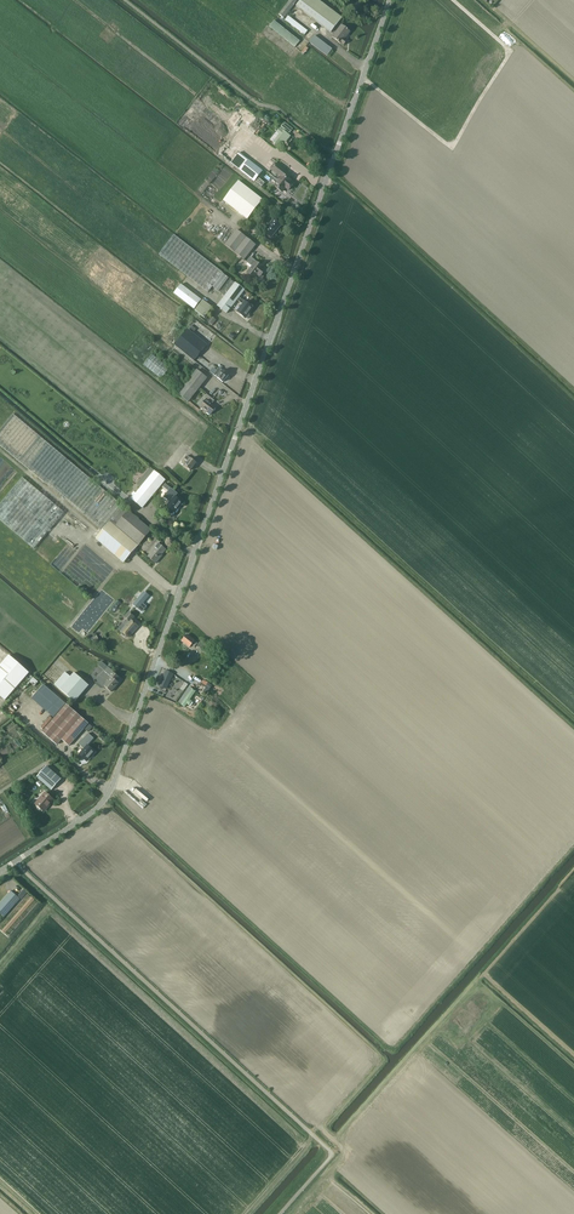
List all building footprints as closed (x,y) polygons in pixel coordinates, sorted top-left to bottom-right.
[(298,0),(290,0),(279,14),(284,18),(298,0)] [(342,18),(319,0),(301,0),(296,6),(331,33),(342,18)] [(304,35),(308,31),(288,16),(285,20),(304,35)] [(295,47),(300,42),(274,21),(269,26),(295,47)] [(345,39),(350,33),(342,26),(332,38),(341,45),(341,44),(343,45),(347,41),(345,39)] [(327,56),(332,50),(314,36),(309,42),(310,42),(327,56)] [(289,134),(293,129),(285,122),(281,127),(289,134)] [(285,144),(291,136),(283,129),(282,130),(280,128),(276,132),(279,134),(273,142),(277,146),(281,141),(285,144)] [(248,160),(240,171),(254,182),(263,171),(248,160)] [(284,175),(287,172),(276,163),(272,169),(283,177),(275,187),(282,193),(286,188),(289,191),(293,185),(290,183),(291,181),(284,175)] [(239,181),(223,201),(248,219),(263,200),(239,181)] [(272,239),(281,226),(273,220),(263,232),(272,239)] [(222,225),(214,236),(225,244),(224,245),(228,247),(234,252),(244,260),(256,245),(236,229),(233,233),(222,225)] [(163,248),(159,254),(163,258),(208,292),(212,287),(219,292),(224,296),(217,306),(227,313),(237,300),(243,304),(244,301),(239,297),(245,290),(235,283),(229,278),(223,274),(223,273),(174,235),(163,248)] [(250,257),(246,262),(251,266),(246,272),(254,279),(257,275),(260,277),(264,272),(261,269),(263,267),(255,261),(250,257)] [(174,293),(194,309),(202,299),(181,283),(174,293)] [(205,318),(212,308),(203,300),(195,310),(205,318)] [(243,304),(237,312),(245,319),(253,308),(244,301),(243,304)] [(212,325),(216,320),(211,316),(207,321),(212,325)] [(188,330),(175,345),(194,360),(206,345),(188,330)] [(161,379),(163,376),(169,368),(152,354),(143,365),(161,379)] [(211,370),(209,372),(213,375),(223,383),(227,377),(218,369),(216,373),(215,372),(215,373),(211,370)] [(188,402),(207,378),(197,370),(178,394),(188,402)] [(210,415),(216,407),(212,403),(214,400),(207,395),(204,398),(206,399),(199,407),(210,415)] [(102,531),(123,505),(13,414),(0,430),(0,446),(102,531)] [(191,471),(197,464),(187,456),(184,459),(188,462),(185,466),(191,471)] [(172,470),(180,460),(177,457),(168,467),(172,470)] [(133,498),(131,501),(142,510),(163,484),(166,482),(163,480),(154,472),(136,495),(133,493),(131,496),(133,498)] [(65,513),(23,478),(0,506),(0,520),(35,549),(65,513)] [(171,503),(168,508),(169,509),(168,510),(168,513),(170,514),(172,514),(174,512),(176,514),(184,504),(176,498),(178,495),(171,490),(165,498),(171,503)] [(130,511),(123,505),(102,531),(96,538),(125,564),(152,531),(129,512),(130,511)] [(160,558),(163,554),(166,551),(159,545),(148,558),(157,564),(161,559),(160,558)] [(142,604),(149,596),(144,592),(134,605),(142,612),(145,607),(142,604)] [(100,599),(91,609),(95,612),(104,602),(100,599)] [(117,599),(110,609),(113,612),(120,602),(117,599)] [(127,620),(119,629),(122,632),(124,634),(123,635),(123,636),(125,638),(126,638),(127,637),(129,638),(136,631),(139,628),(132,621),(136,617),(130,612),(125,618),(127,620)] [(94,644),(100,641),(97,635),(91,638),(94,644)] [(194,649),(197,645),(210,657),(215,651),(200,640),(197,644),(187,636),(182,643),(189,649),(191,646),(194,649)] [(0,666),(0,696),(5,701),(29,674),(9,656),(0,666)] [(108,667),(105,672),(111,677),(107,681),(109,682),(105,687),(112,693),(119,684),(117,682),(120,679),(113,673),(114,672),(108,667)] [(166,670),(159,686),(167,689),(173,674),(166,670)] [(83,680),(75,673),(71,677),(66,673),(55,685),(75,702),(81,696),(91,686),(83,680)] [(28,679),(35,686),(39,682),(31,675),(28,679)] [(46,687),(35,700),(54,717),(42,732),(57,745),(62,739),(61,739),(81,717),(66,704),(46,687)] [(192,691),(189,688),(178,703),(184,708),(186,705),(189,707),(191,703),(189,701),(195,693),(195,692),(193,691),(192,691)] [(81,717),(61,739),(62,739),(69,746),(88,724),(81,717)] [(89,734),(79,745),(85,750),(79,756),(87,763),(96,753),(88,746),(94,739),(89,734)] [(61,779),(47,766),(37,777),(52,790),(61,779)] [(54,800),(46,793),(36,804),(38,806),(38,807),(38,808),(40,810),(41,810),(41,809),(44,811),(48,806),(48,807),(48,806),(49,804),(50,805),(50,804),(54,800)] [(21,900),(27,893),(23,890),(18,897),(20,899),(21,900)] [(20,899),(18,897),(11,891),(8,894),(0,903),(0,914),(4,917),(20,899)]
